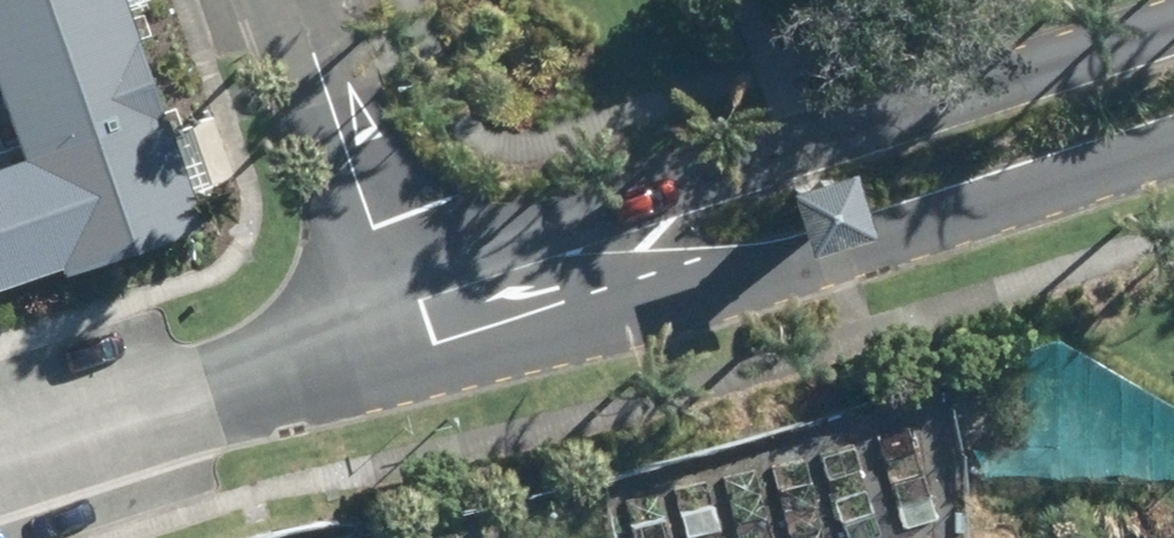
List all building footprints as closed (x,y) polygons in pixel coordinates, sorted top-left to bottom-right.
[(14,151),(0,156),(0,294),(195,226),(118,0),(0,0),(0,110),(14,151)] [(772,250),(838,230),(834,217),(822,178),(819,168),(753,188),(758,203),(768,236),(772,250)]
